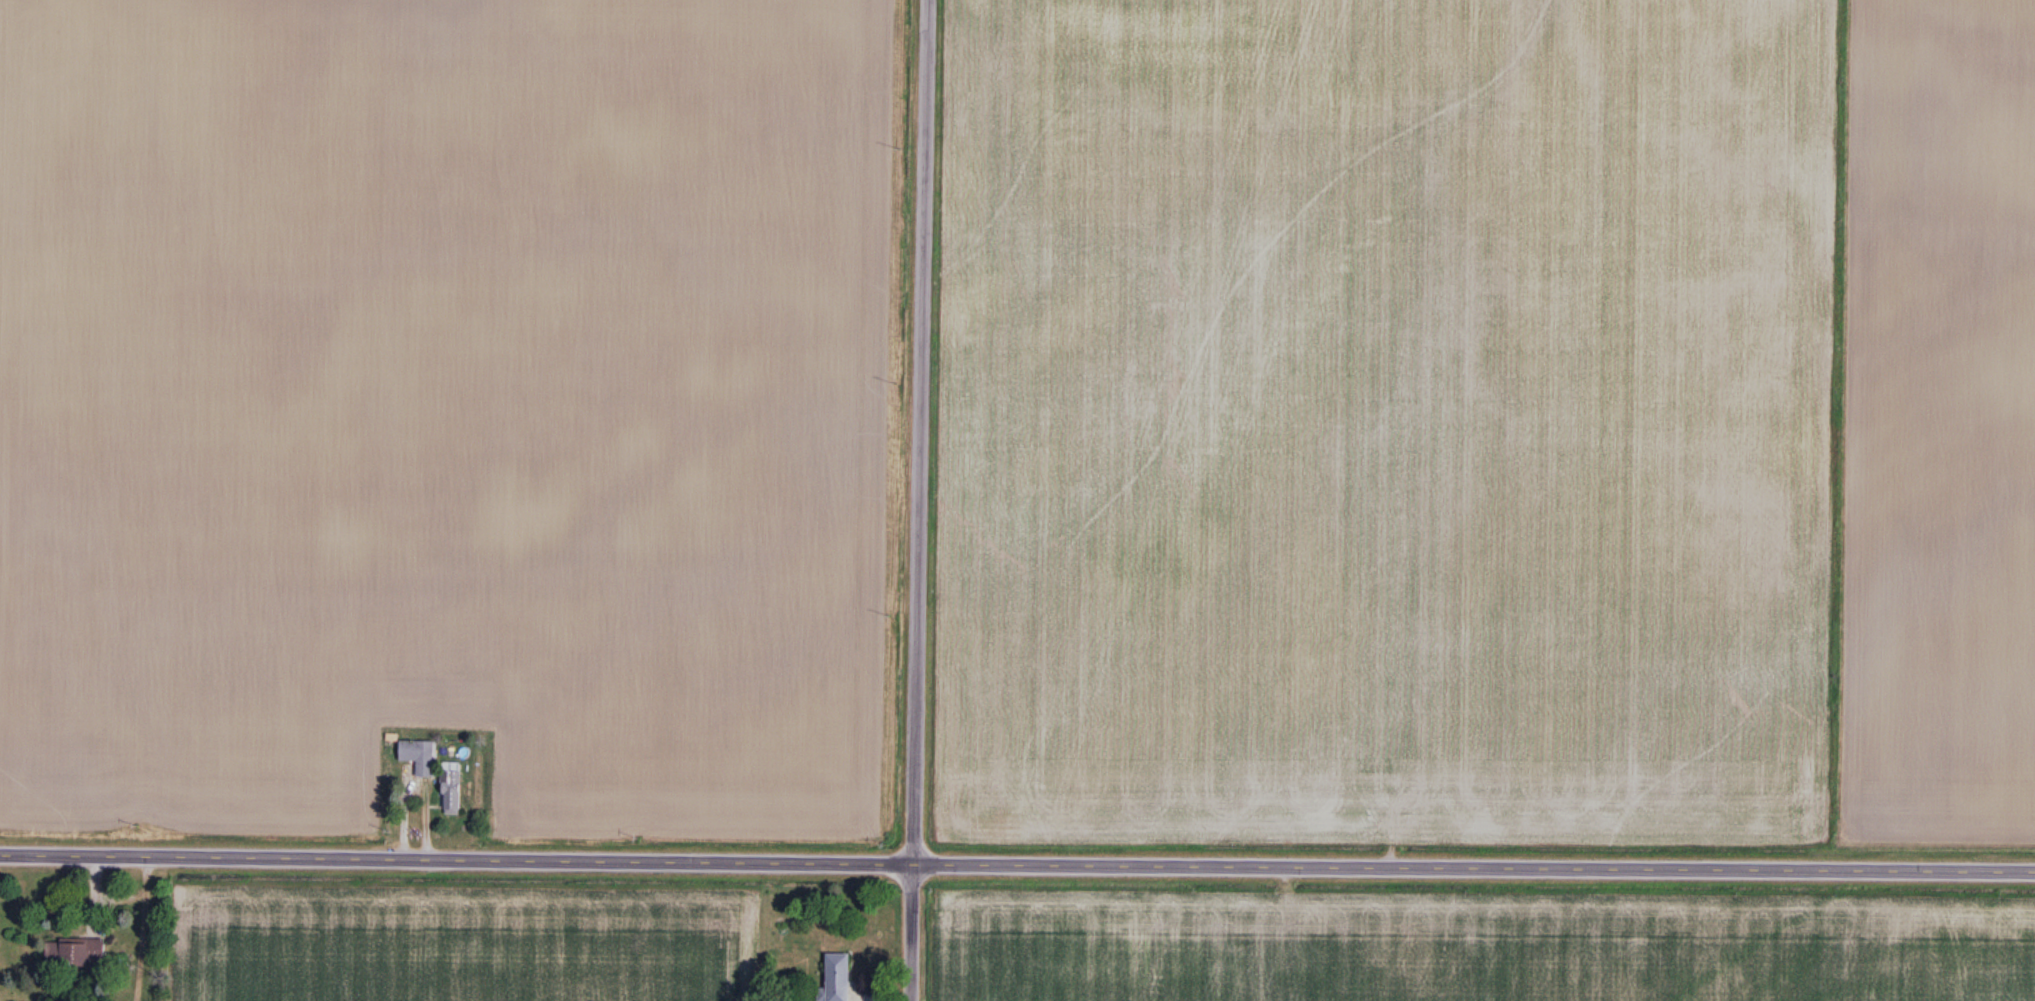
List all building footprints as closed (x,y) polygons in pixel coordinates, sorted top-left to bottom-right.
[(401,761),(418,761),(418,777),(435,777),(435,742),(401,742),(401,761)] [(461,772),(446,772),(446,815),(461,815),(461,772)] [(105,941),(47,941),(47,967),(105,967),(105,941)] [(827,955),(827,1000),(849,1000),(849,955),(827,955)]
